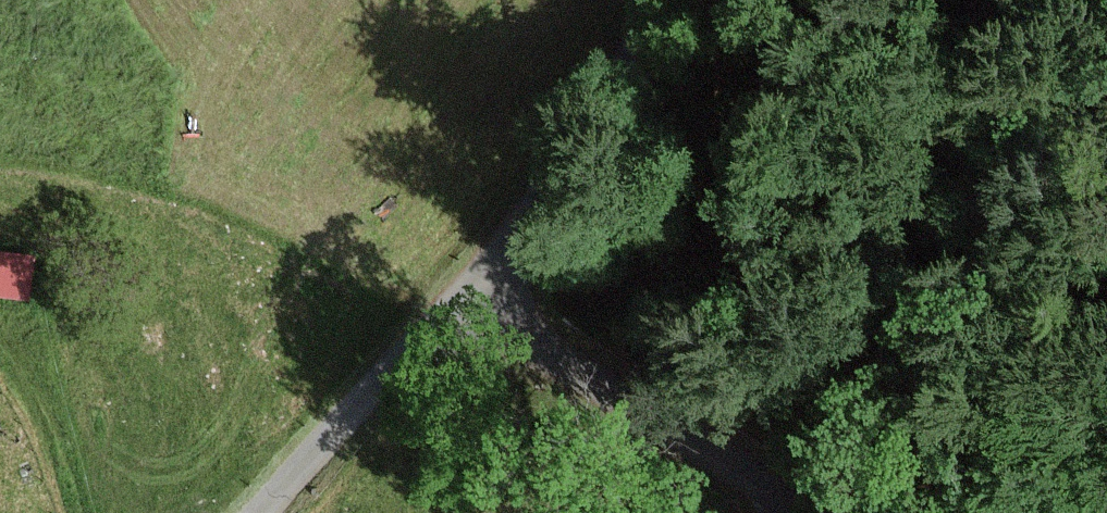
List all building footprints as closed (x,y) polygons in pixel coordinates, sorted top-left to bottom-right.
[(30,243),(0,241),(0,284),(28,285),(30,243)]
